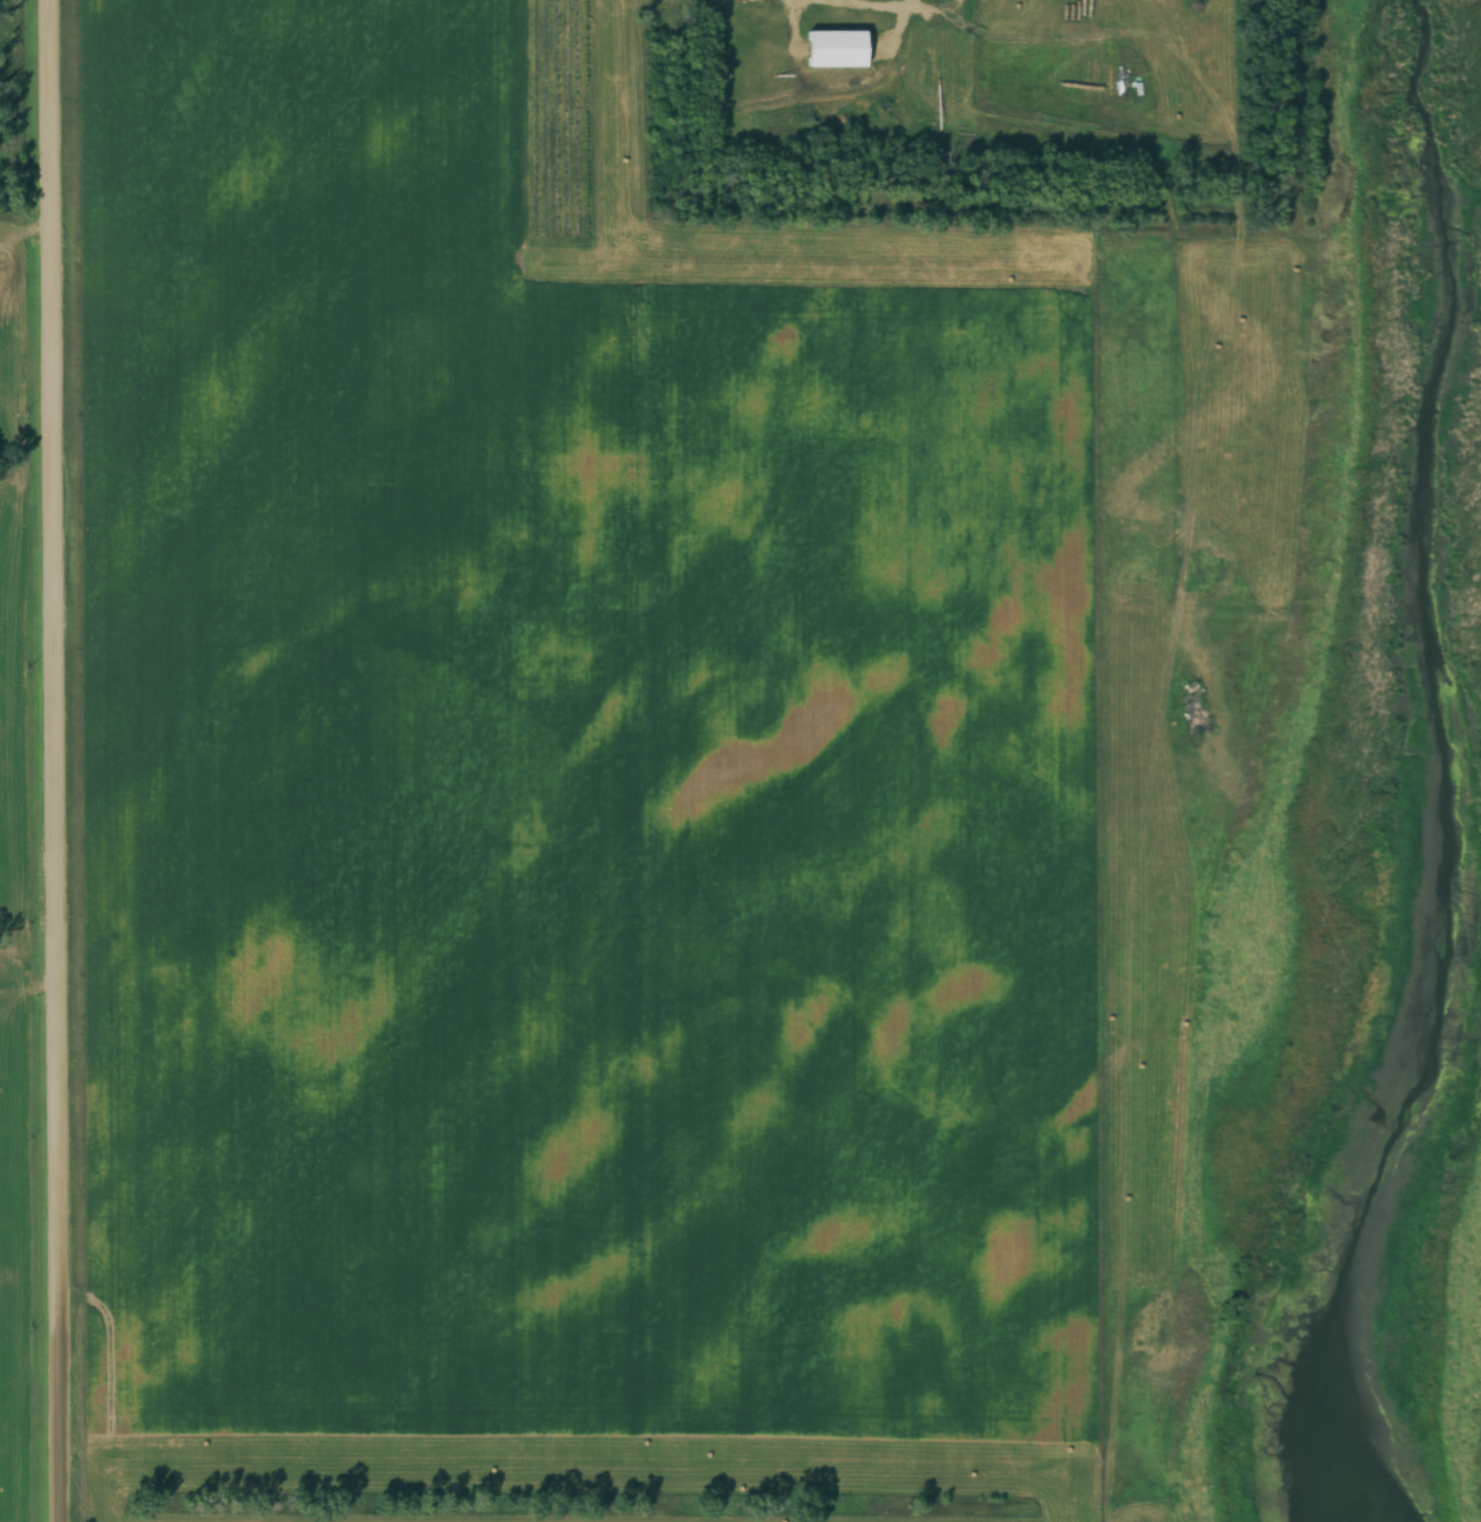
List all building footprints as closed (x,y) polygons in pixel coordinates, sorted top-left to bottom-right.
[(865,66),(865,30),(805,30),(805,66),(865,66)]
